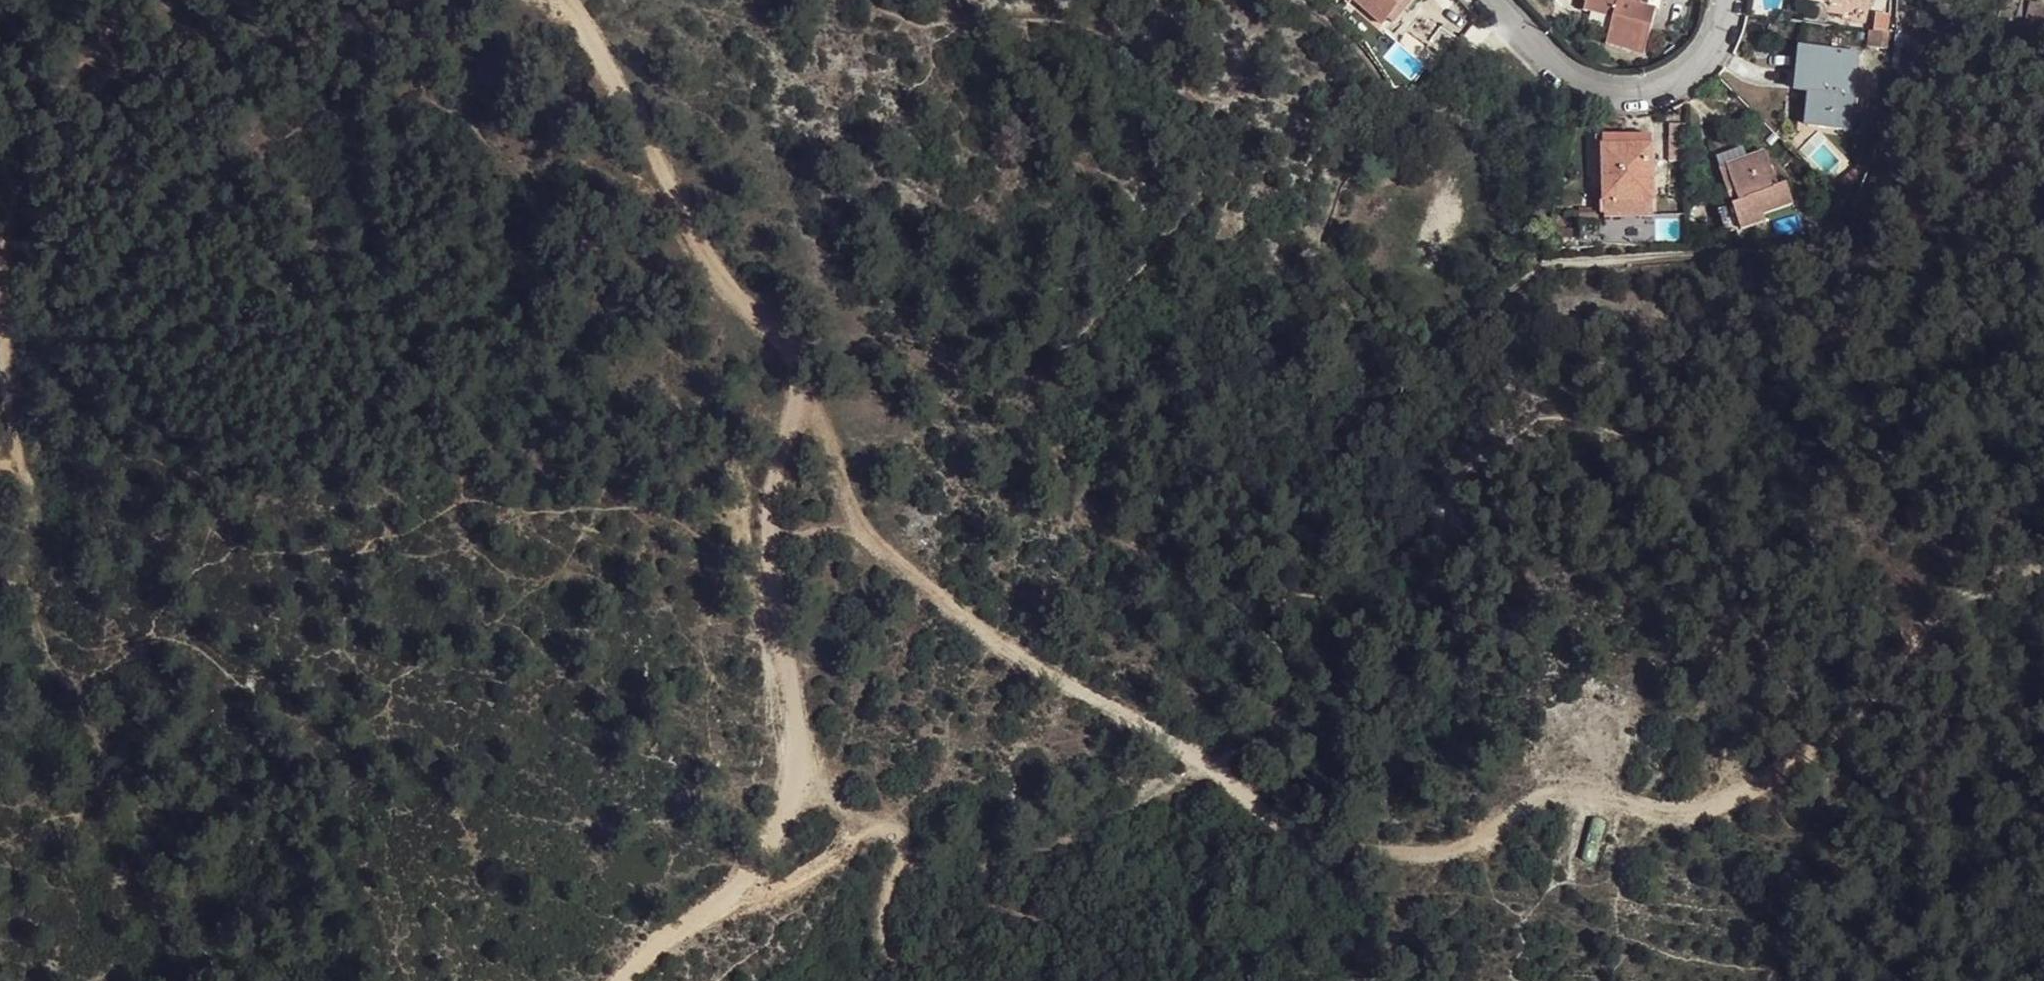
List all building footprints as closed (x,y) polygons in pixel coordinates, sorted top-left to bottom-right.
[(1353,0),(1382,25),(1387,20),(1363,0),(1353,0)] [(1387,20),(1404,0),(1363,0),(1387,20)] [(1390,32),(1417,0),(1404,0),(1387,20),(1382,25),(1390,32)] [(1583,11),(1613,19),(1606,44),(1644,54),(1655,8),(1640,4),(1641,0),(1587,0),(1583,11)] [(1640,4),(1655,8),(1660,9),(1662,0),(1641,0),(1640,4)] [(2025,20),(2043,24),(2043,5),(2030,2),(2025,20)] [(1875,20),(1873,31),(1888,33),(1889,22),(1875,20)] [(1870,30),(1868,48),(1886,50),(1888,33),(1873,31),(1870,30)] [(1798,48),(1794,92),(1801,93),(1806,49),(1798,48)] [(1815,94),(1812,126),(1849,130),(1857,54),(1806,49),(1801,93),(1807,93),(1815,94)] [(1807,93),(1804,125),(1812,126),(1815,94),(1807,93)] [(1602,136),(1604,218),(1654,217),(1652,136),(1602,136)] [(1716,158),(1720,167),(1726,165),(1747,157),(1743,147),(1716,158)] [(1717,210),(1725,232),(1749,228),(1747,221),(1764,215),(1792,205),(1786,184),(1777,187),(1765,151),(1747,157),(1726,165),(1731,179),(1734,187),(1727,190),(1732,205),(1717,210)] [(1724,182),(1727,190),(1734,187),(1731,179),(1724,182)] [(1578,213),(1578,222),(1598,222),(1598,213),(1578,213)] [(1747,221),(1749,228),(1766,222),(1764,215),(1747,221)]
